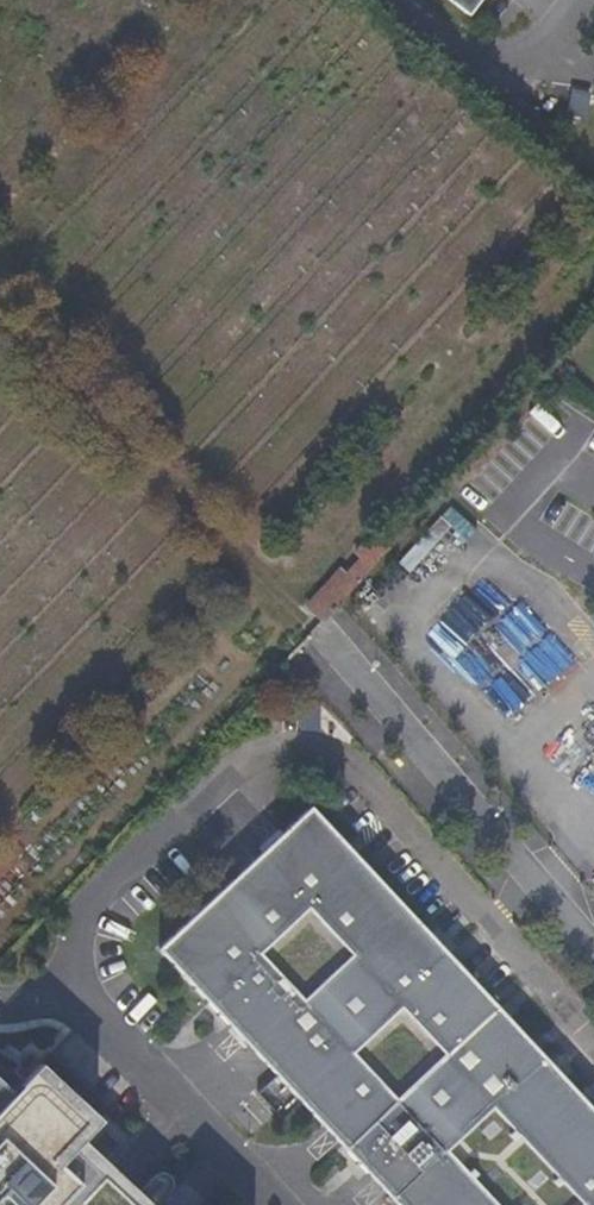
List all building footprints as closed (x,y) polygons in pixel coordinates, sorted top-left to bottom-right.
[(471,17),(485,0),(450,0),(471,17)] [(309,606),(324,620),(392,547),(378,534),(309,606)] [(311,805),(158,943),(400,1204),(593,1204),(593,1111),(311,805)] [(93,1172),(76,1156),(67,1148),(76,1139),(93,1120),(44,1075),(43,1077),(37,1071),(40,1068),(35,1064),(19,1081),(10,1072),(15,1065),(3,1056),(0,1054),(0,1204),(129,1204),(93,1172)] [(76,1139),(67,1148),(76,1156),(93,1172),(129,1204),(148,1204),(76,1139)]
